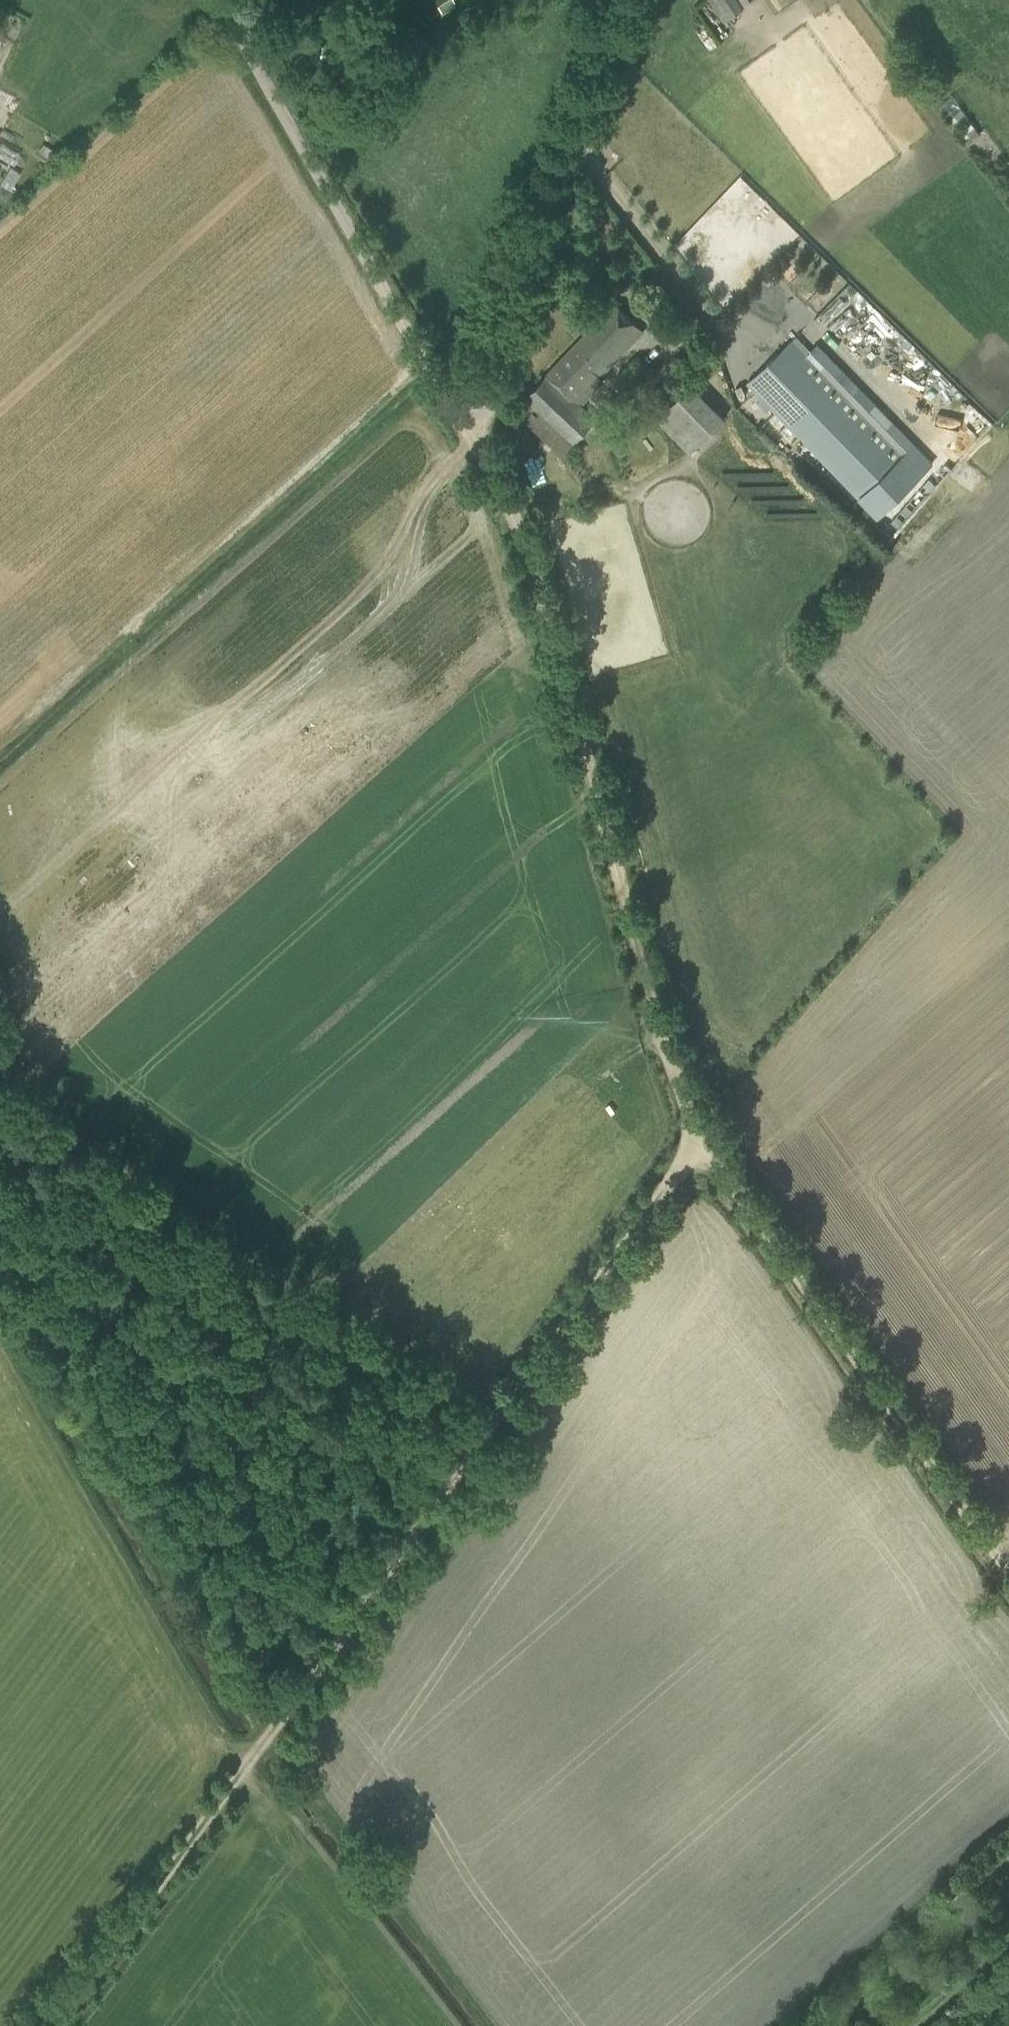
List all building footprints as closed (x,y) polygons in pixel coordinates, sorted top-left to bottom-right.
[(739,0),(713,0),(725,18),(743,6),(739,0)] [(0,187),(0,195),(5,198),(10,189),(1,185),(0,187)] [(513,408),(562,454),(596,419),(580,404),(603,380),(600,376),(644,331),(614,303),(513,408)] [(932,462),(818,345),(806,356),(791,341),(749,382),(757,391),(752,396),(766,410),(772,407),(878,516),(932,462)] [(616,377),(629,390),(650,369),(637,356),(616,377)] [(657,417),(690,452),(725,418),(691,384),(657,417)]
